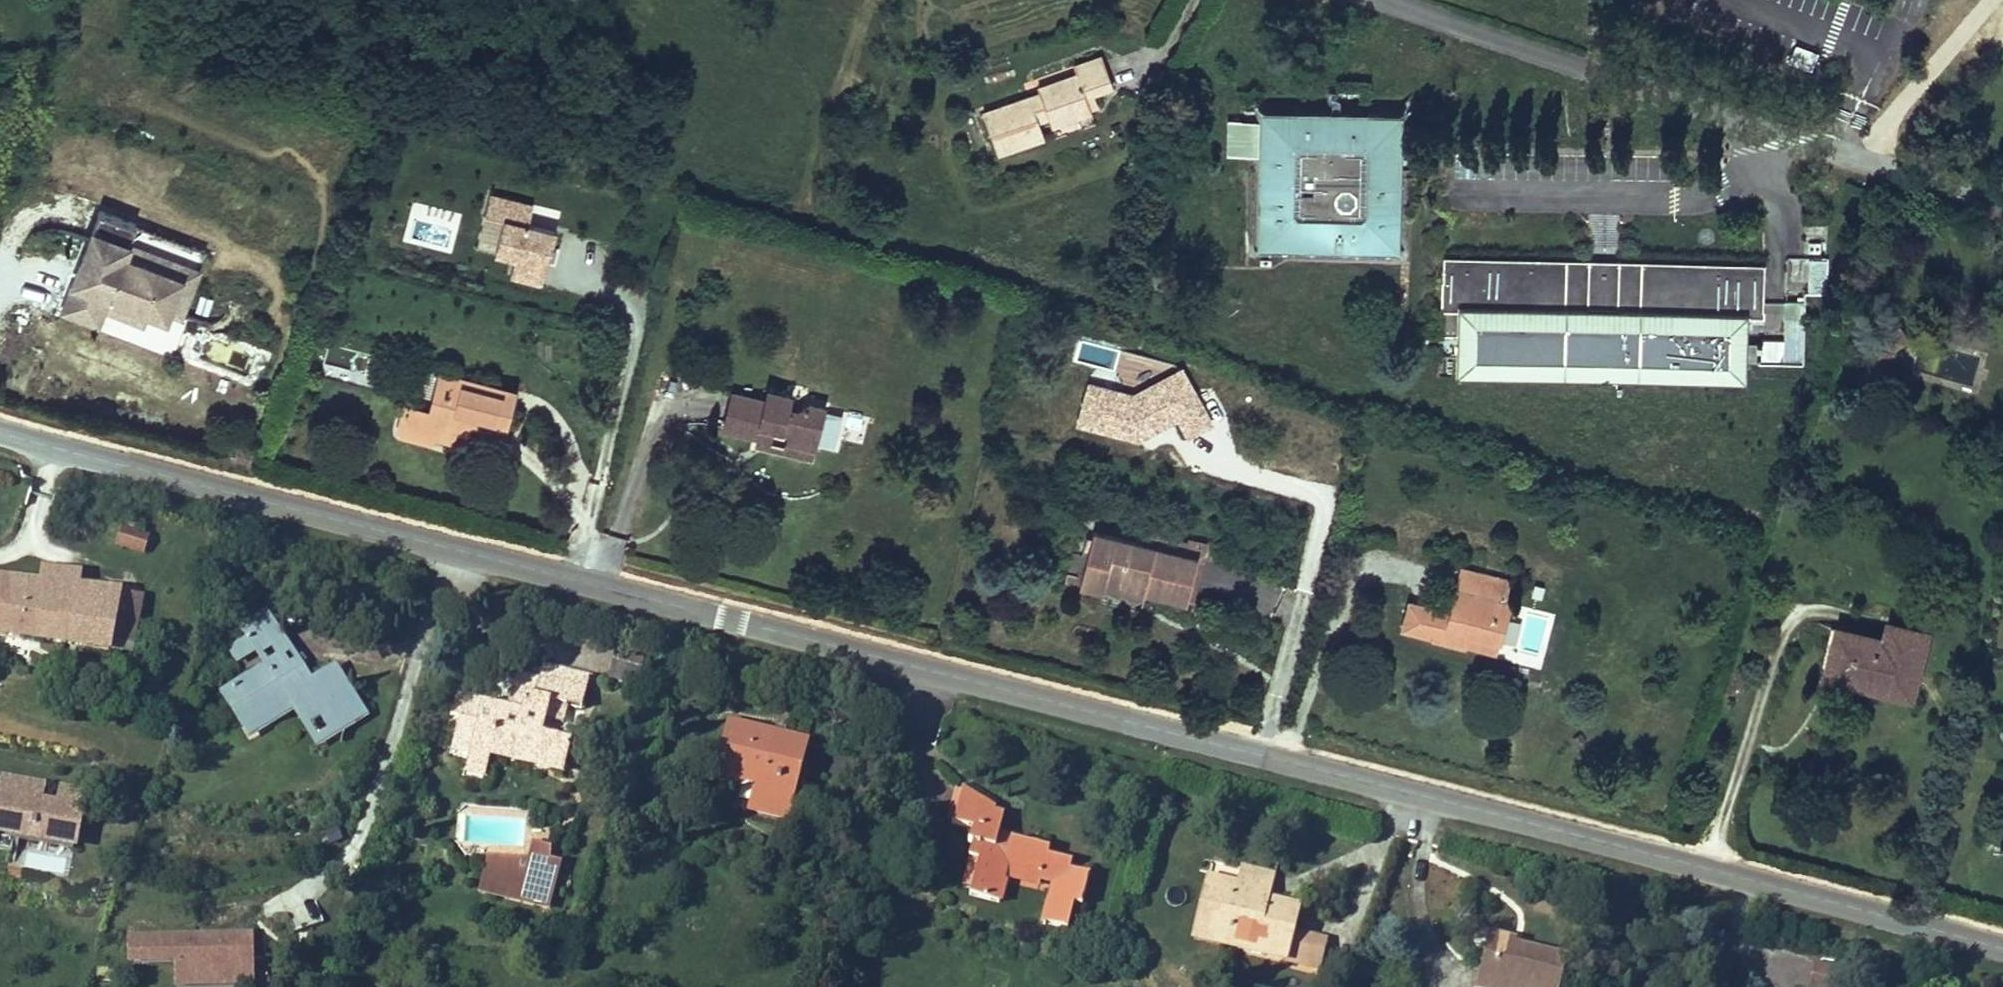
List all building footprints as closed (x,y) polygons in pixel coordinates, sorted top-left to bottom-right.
[(1810,73),(1818,55),(1796,44),(1787,62),(1810,73)] [(1036,100),(1034,94),(989,109),(1003,152),(1048,137),(1042,119),(1054,115),(1056,123),(1095,110),(1093,104),(1089,90),(1110,83),(1118,81),(1109,54),(1081,63),(1084,72),(1045,85),(1046,90),(1048,96),(1036,100)] [(1115,97),(1110,83),(1089,90),(1093,104),(1115,97)] [(1046,90),(1034,94),(1036,100),(1048,96),(1046,90)] [(1398,115),(1252,110),(1248,257),(1393,262),(1398,115)] [(505,280),(544,288),(556,232),(529,226),(534,203),(488,193),(475,251),(510,259),(505,280)] [(207,264),(134,237),(139,222),(103,209),(97,223),(95,222),(61,313),(101,328),(107,312),(146,326),(151,313),(172,321),(174,314),(186,319),(207,264)] [(1760,254),(1442,248),(1441,301),(1458,301),(1457,371),(1741,376),(1742,310),(1759,311),(1760,254)] [(1821,283),(1821,252),(1802,252),(1802,282),(1821,283)] [(1760,363),(1805,362),(1804,303),(1769,304),(1769,322),(1783,322),(1784,342),(1759,343),(1760,363)] [(1891,325),(1886,329),(1900,341),(1902,338),(1905,334),(1906,332),(1906,330),(1905,327),(1904,325),(1902,322),(1898,322),(1895,322),(1891,325)] [(1900,341),(1886,329),(1881,335),(1878,339),(1875,344),(1874,349),(1873,357),(1874,372),(1876,383),(1893,380),(1891,369),(1890,361),(1891,356),(1896,346),(1900,341)] [(425,420),(436,379),(413,373),(402,414),(425,420)] [(513,401),(436,379),(425,420),(402,414),(397,412),(389,440),(395,441),(392,449),(424,457),(426,449),(444,453),(449,436),(451,428),(470,433),(502,442),(513,401)] [(715,427),(761,437),(764,427),(780,431),(778,439),(808,446),(817,405),(799,401),(797,407),(782,404),(785,391),(762,386),(759,398),(724,390),(715,427)] [(819,447),(834,451),(844,417),(829,412),(819,447)] [(468,441),(470,433),(451,428),(449,436),(468,441)] [(804,460),(808,446),(778,439),(775,454),(804,460)] [(116,544),(149,555),(153,543),(145,541),(147,534),(137,531),(139,525),(130,522),(128,529),(121,527),(116,544)] [(1178,599),(1187,561),(1083,537),(1072,584),(1095,589),(1096,584),(1137,594),(1139,589),(1178,599)] [(123,657),(127,629),(116,627),(121,594),(80,588),(82,573),(41,567),(39,584),(0,578),(0,639),(123,657)] [(1469,591),(1492,598),(1497,582),(1453,570),(1448,590),(1467,596),(1469,591)] [(1461,646),(1487,653),(1500,607),(1490,605),(1492,598),(1469,591),(1467,596),(1448,590),(1443,606),(1435,604),(1433,611),(1403,603),(1396,628),(1425,636),(1427,640),(1460,649),(1461,646)] [(142,597),(121,594),(116,627),(127,629),(123,657),(133,659),(142,597)] [(255,738),(300,711),(321,747),(367,720),(340,673),(327,682),(313,683),(272,614),(246,629),(255,644),(236,655),(242,665),(259,654),(270,672),(230,696),(255,738)] [(1916,703),(1935,630),(1888,618),(1884,635),(1835,623),(1821,679),(1916,703)] [(493,781),(499,758),(570,776),(577,744),(550,738),(558,704),(574,708),(581,679),(545,670),(542,683),(523,679),(516,710),(463,697),(457,720),(466,723),(459,752),(478,757),(473,776),(493,781)] [(596,683),(581,679),(574,708),(589,712),(596,683)] [(812,745),(740,727),(726,779),(764,789),(758,812),(792,821),(812,745)] [(80,855),(89,788),(59,784),(57,800),(45,798),(47,779),(2,773),(0,784),(0,844),(80,855)] [(970,857),(979,859),(972,895),(1004,902),(1007,883),(1005,882),(1007,872),(1034,879),(1036,873),(1054,877),(1051,895),(1048,895),(1043,918),(1069,923),(1074,901),(1081,902),(1088,870),(1069,865),(1071,858),(1046,852),(1048,847),(997,834),(1002,811),(991,809),(993,804),(963,784),(954,823),(972,826),(969,841),(973,842),(970,857)] [(568,864),(520,858),(517,891),(569,897),(574,878),(580,879),(582,863),(584,853),(572,849),(568,864)] [(64,875),(66,856),(25,851),(22,870),(64,875)] [(594,866),(582,863),(580,879),(574,878),(569,897),(517,891),(520,858),(511,893),(581,912),(594,866)] [(1192,923),(1278,948),(1290,905),(1261,897),(1268,872),(1238,864),(1234,880),(1206,873),(1192,923)] [(292,933),(323,928),(319,905),(289,910),(292,933)] [(1275,956),(1278,948),(1192,923),(1189,931),(1275,956)] [(127,934),(128,969),(174,969),(174,986),(256,986),(255,933),(127,934)] [(1505,946),(1506,941),(1489,936),(1475,986),(1478,986),(1547,986),(1555,961),(1505,946)]
